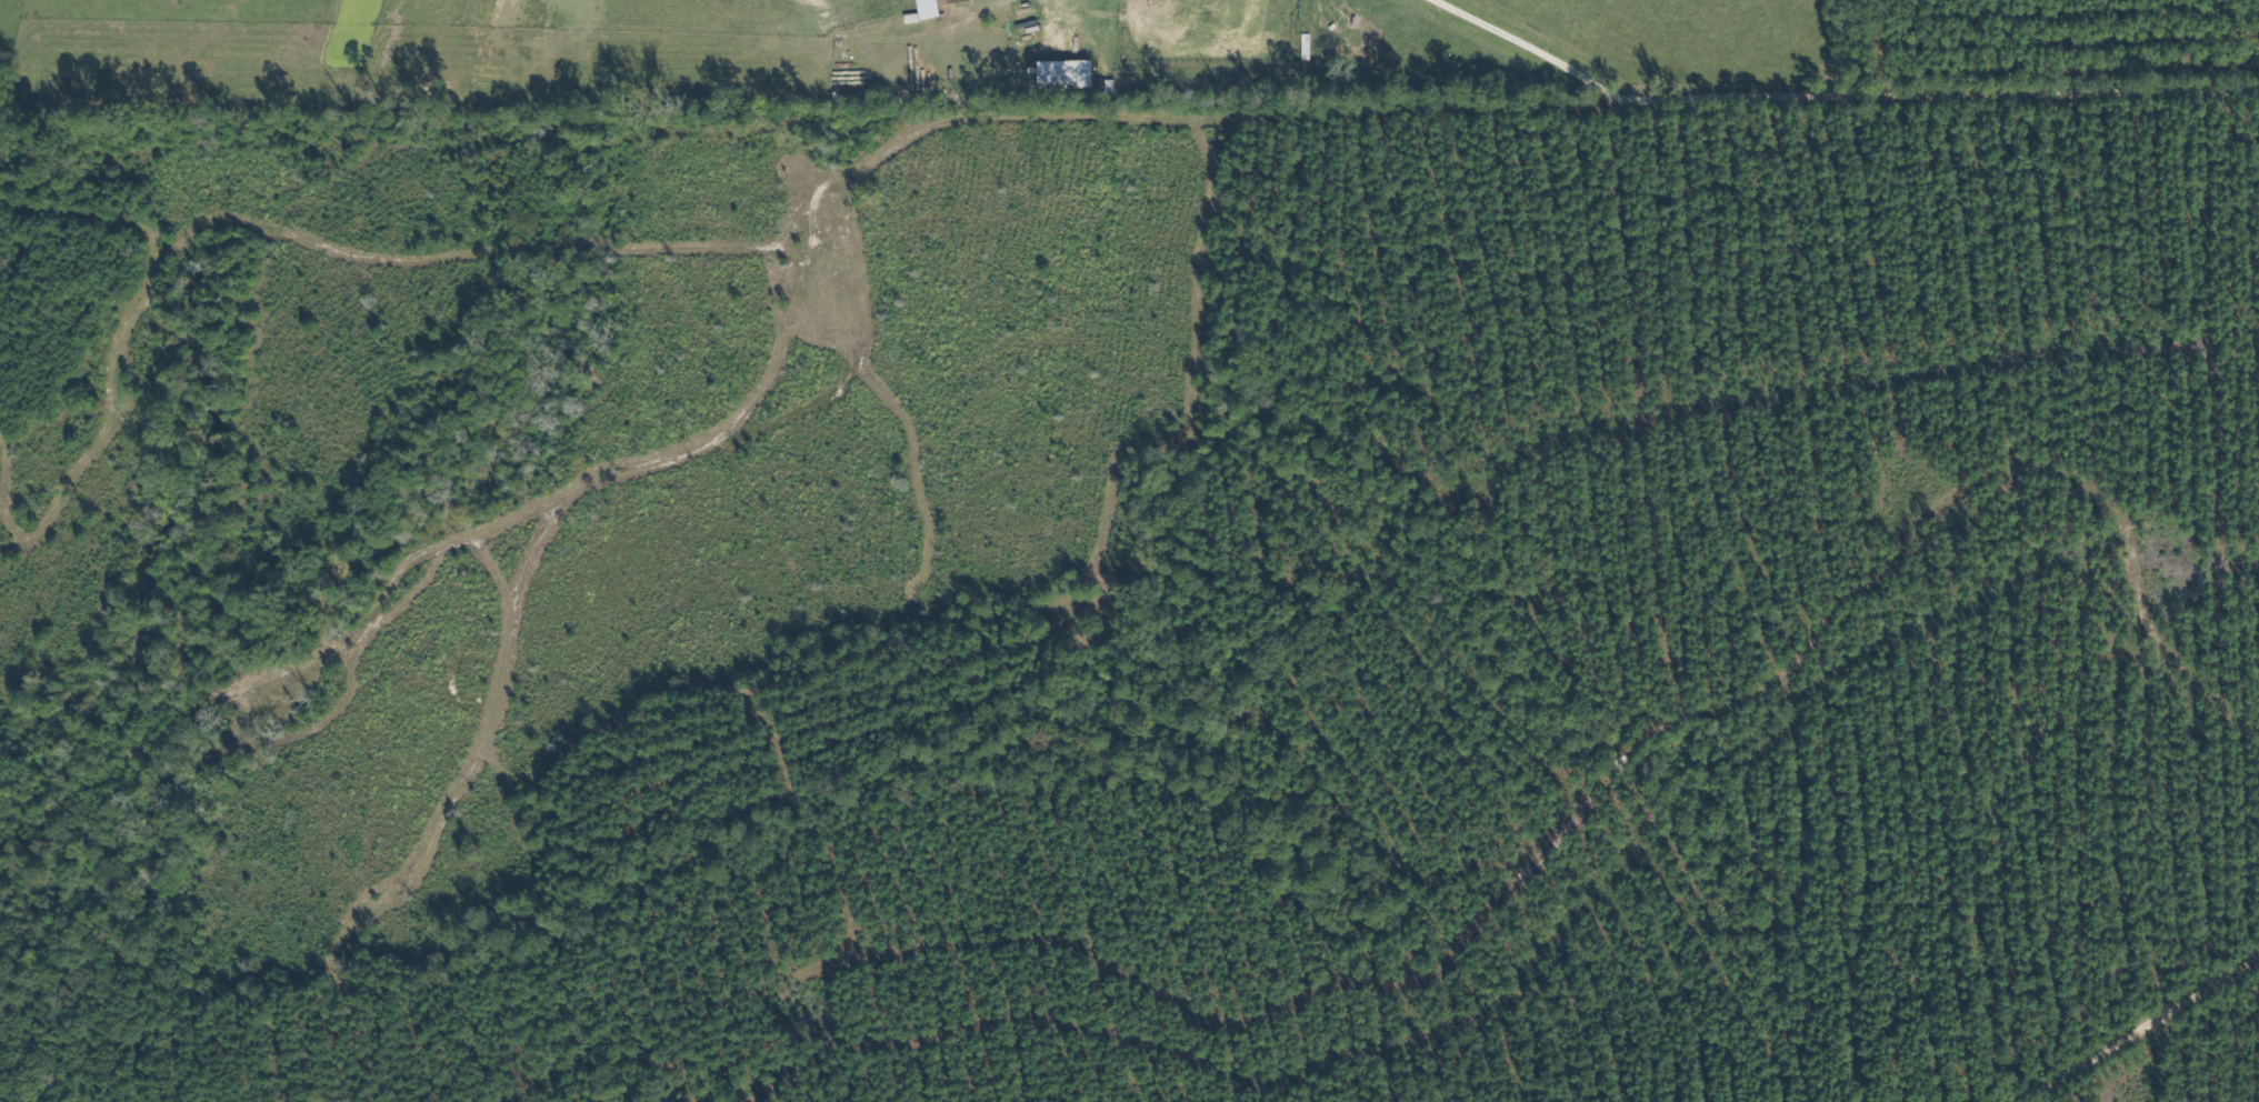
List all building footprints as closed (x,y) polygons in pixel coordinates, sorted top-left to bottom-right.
[(941,0),(920,0),(924,20),(944,16),(941,0)] [(1094,60),(1042,61),(1042,90),(1095,88),(1094,60)]
